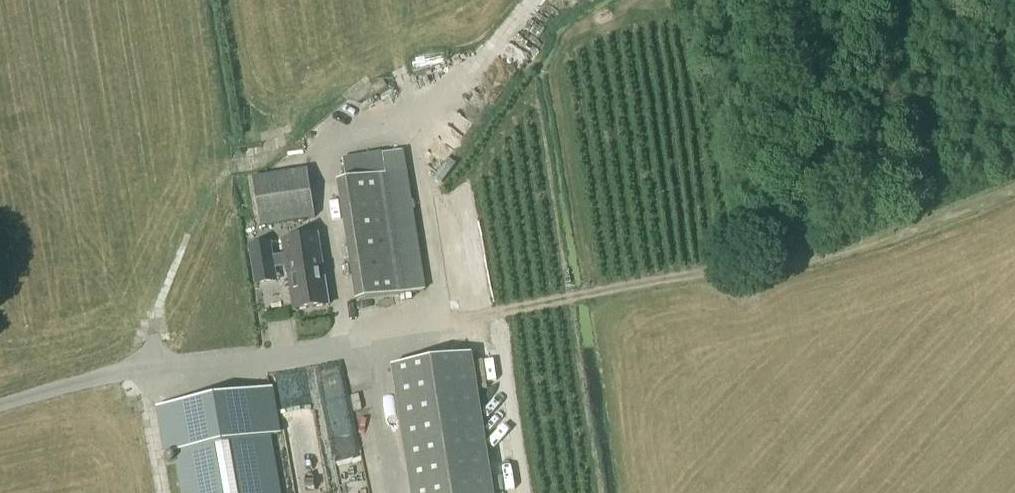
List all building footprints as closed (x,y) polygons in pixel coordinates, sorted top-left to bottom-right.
[(426,291),(404,151),(383,155),(382,153),(343,159),(346,180),(337,182),(356,302),(426,291)] [(253,180),(260,228),(316,219),(308,172),(253,180)] [(294,312),(330,307),(319,237),(283,242),(294,312)] [(253,258),(255,270),(271,268),(269,256),(253,258)] [(472,355),(392,368),(412,492),(494,492),(472,355)] [(278,435),(270,389),(159,408),(167,453),(176,451),(184,492),(279,492),(269,436),(278,435)]
